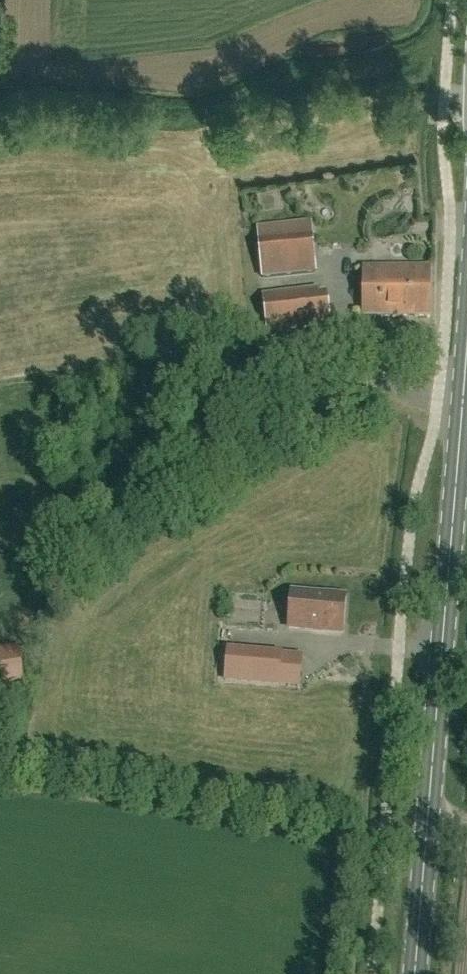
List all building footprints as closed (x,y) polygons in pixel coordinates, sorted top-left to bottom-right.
[(261,279),(305,275),(316,274),(311,220),(255,226),(261,279)] [(429,316),(430,267),(363,266),(363,316),(429,316)] [(266,333),(305,328),(322,326),(322,320),(330,319),(327,294),(319,295),(318,287),(261,294),(266,333)] [(324,596),(305,594),(291,593),(288,628),(342,633),(345,598),(339,597),(337,595),(326,594),(324,596)] [(18,650),(0,653),(0,675),(1,675),(2,682),(23,679),(18,650)] [(228,650),(225,680),(278,685),(281,655),(228,650)]
